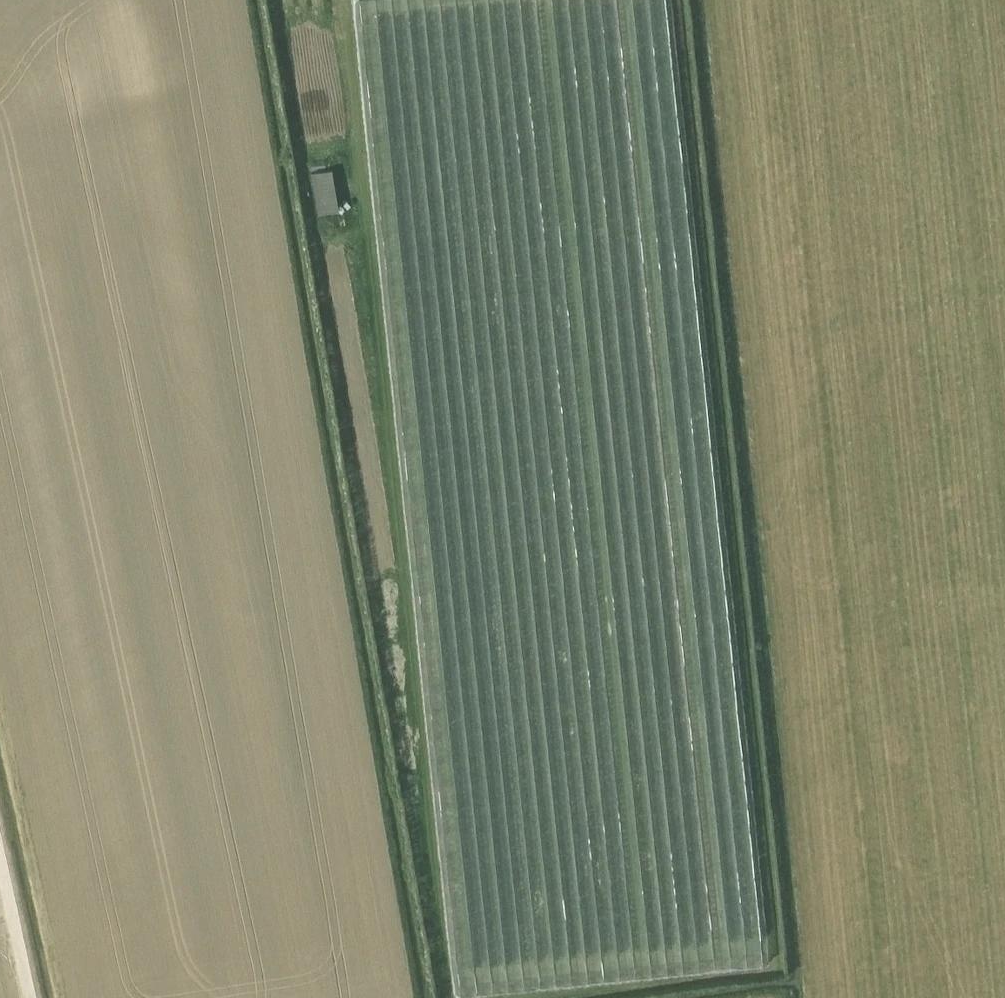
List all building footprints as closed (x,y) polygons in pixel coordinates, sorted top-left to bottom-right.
[(340,210),(332,169),(311,173),(318,214),(340,210)]
